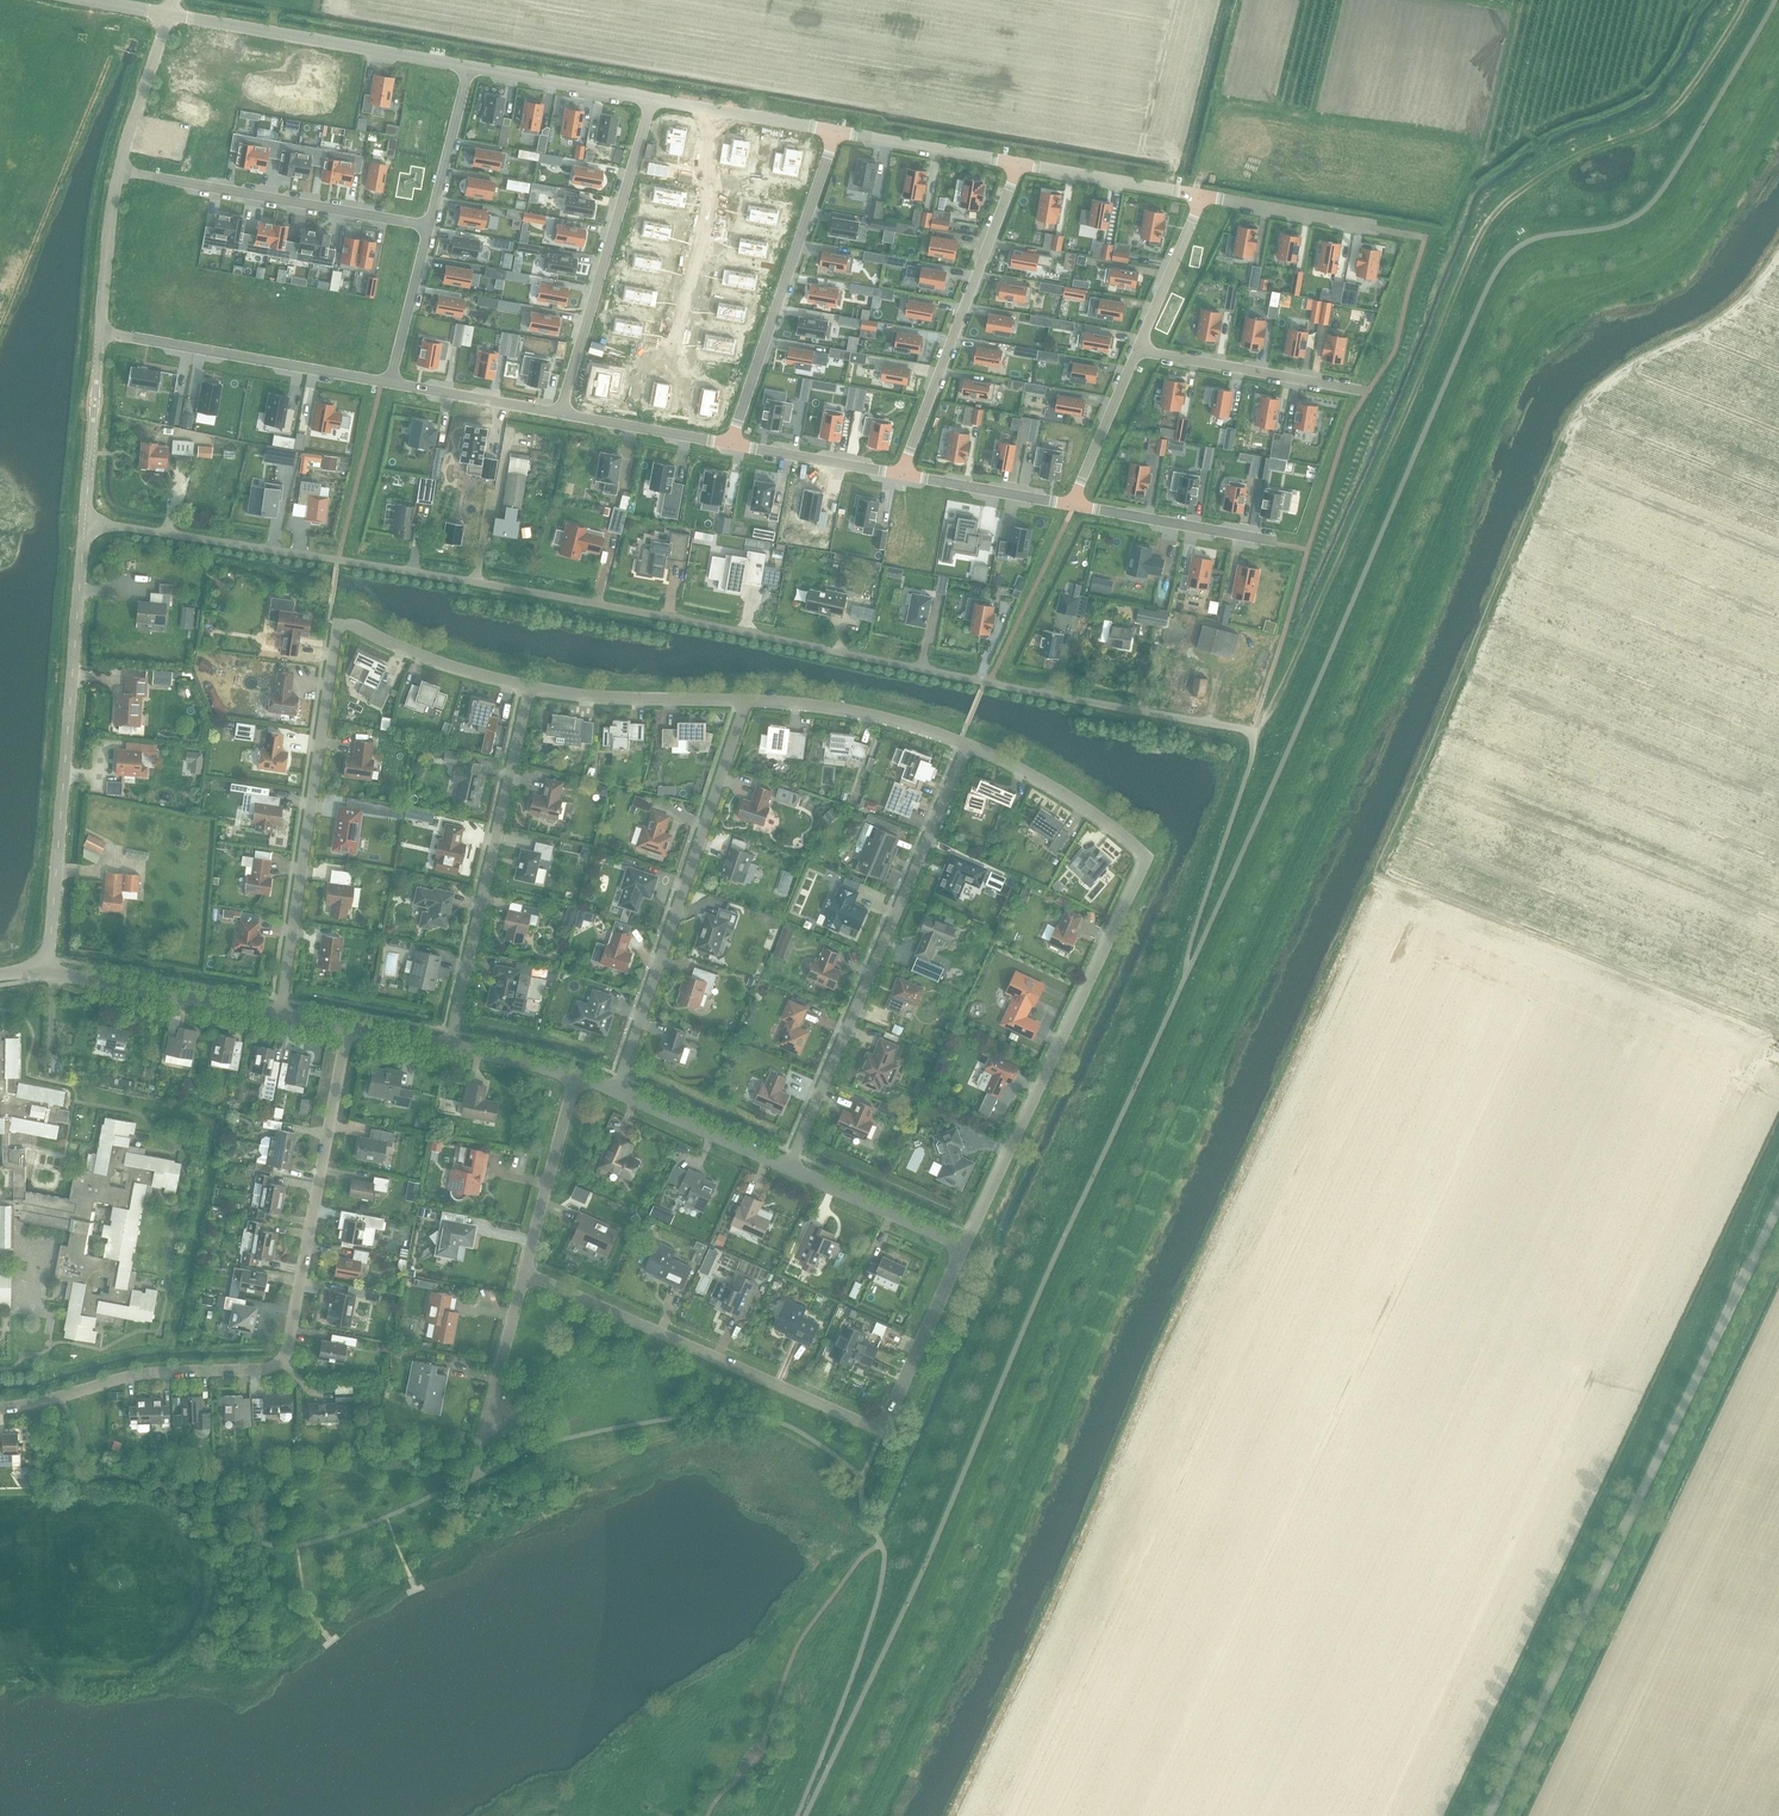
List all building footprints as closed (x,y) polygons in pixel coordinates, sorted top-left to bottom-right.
[(957,39),(974,43),(975,35),(959,31),(957,39)] [(297,62),(293,85),(310,88),(312,80),(313,80),(315,65),(297,62)] [(234,75),(231,88),(238,89),(241,76),(234,75)] [(388,106),(393,78),(374,75),(370,95),(364,94),(361,111),(371,113),(372,103),(388,106)] [(563,87),(560,101),(568,102),(571,89),(563,87)] [(224,90),(223,97),(237,99),(238,92),(224,90)] [(183,91),(180,109),(203,113),(205,96),(198,95),(199,94),(183,91)] [(487,95),(482,120),(499,123),(503,98),(487,95)] [(270,99),(268,114),(275,115),(277,101),(270,99)] [(536,134),(542,105),(535,103),(536,101),(526,99),(521,127),(524,128),(523,131),(536,134)] [(309,106),(307,121),(314,122),(316,108),(309,106)] [(577,140),(582,111),(565,109),(560,137),(577,140)] [(349,113),(346,126),(353,128),(356,114),(349,113)] [(601,115),(596,144),(609,146),(609,142),(613,143),(617,118),(601,115)] [(359,119),(357,128),(364,130),(366,120),(359,119)] [(667,129),(664,145),(666,145),(664,153),(682,156),(687,127),(676,125),(675,128),(669,127),(669,129),(667,129)] [(224,130),(222,144),(230,145),(231,132),(224,130)] [(233,134),(231,150),(238,151),(236,165),(250,167),(255,138),(233,134)] [(723,143),(720,163),(745,168),(747,157),(750,143),(750,141),(743,140),(741,139),(742,137),(734,136),(733,138),(732,138),(731,144),(723,143)] [(255,138),(250,167),(264,170),(266,156),(274,158),(277,141),(255,138)] [(277,141),(274,158),(281,159),(279,173),(293,175),(298,145),(277,141)] [(298,145),(293,175),(307,177),(309,164),(317,165),(319,149),(298,145)] [(576,145),(574,157),(582,158),(584,146),(576,145)] [(776,152),(772,172),(798,177),(799,166),(800,166),(803,152),(803,150),(796,149),(794,148),(795,146),(787,145),(786,147),(785,147),(783,153),(776,152)] [(319,149),(317,165),(324,167),(322,180),(335,182),(341,153),(319,149)] [(504,154),(500,153),(475,149),(472,164),(498,169),(498,166),(502,167),(504,154)] [(539,152),(529,151),(527,159),(538,161),(539,152)] [(592,160),(593,153),(586,152),(585,159),(592,160)] [(341,153),(335,182),(349,185),(352,171),(359,173),(362,156),(341,153)] [(371,162),(366,188),(381,190),(386,165),(383,165),(384,161),(371,159),(371,162)] [(878,165),(870,164),(871,162),(859,160),(855,184),(860,184),(859,190),(872,193),(874,179),(875,179),(878,165)] [(908,166),(903,194),(921,197),(922,189),(924,189),(927,173),(925,173),(926,167),(925,165),(919,164),(917,165),(917,168),(908,166)] [(572,165),(569,181),(594,186),(597,170),(572,165)] [(693,169),(690,183),(697,185),(700,171),(693,169)] [(961,206),(978,209),(980,201),(981,201),(984,186),(982,185),(983,182),(974,180),(975,178),(973,176),(968,175),(966,176),(961,206)] [(727,182),(725,190),(742,193),(749,195),(752,178),(745,177),(744,185),(727,182)] [(493,183),(468,178),(465,193),(490,198),(493,183)] [(508,179),(506,188),(527,192),(529,183),(508,179)] [(755,179),(751,195),(758,196),(760,188),(761,180),(755,179)] [(650,191),(649,199),(651,199),(651,201),(684,208),(687,192),(654,186),(653,192),(650,191)] [(700,188),(699,195),(713,198),(714,191),(700,188)] [(717,191),(716,198),(730,201),(731,194),(717,191)] [(1057,215),(1059,215),(1061,199),(1059,199),(1060,194),(1059,192),(1053,191),(1052,193),(1051,194),(1043,192),(1038,219),(1055,222),(1057,215)] [(565,196),(563,211),(590,216),(591,214),(593,214),(594,207),(592,206),(593,201),(565,196)] [(908,206),(899,205),(898,211),(915,214),(917,201),(909,199),(908,206)] [(879,218),(882,202),(872,200),(869,216),(879,218)] [(1094,201),(1090,224),(1107,228),(1108,220),(1109,220),(1112,204),(1094,201)] [(918,202),(915,215),(923,217),(926,203),(918,202)] [(940,213),(941,205),(935,204),(932,221),(948,223),(949,215),(940,213)] [(749,205),(746,220),(776,225),(779,210),(749,205)] [(460,207),(458,223),(487,228),(489,215),(485,214),(486,212),(460,207)] [(1151,243),(1157,244),(1159,243),(1160,236),(1162,237),(1164,221),(1163,221),(1164,213),(1146,210),(1142,237),(1150,239),(1150,241),(1151,243)] [(206,227),(202,248),(211,249),(211,245),(224,247),(230,217),(216,215),(213,228),(206,227)] [(230,217),(224,247),(246,251),(249,235),(241,233),(244,220),(230,217)] [(834,218),(831,234),(856,238),(859,223),(834,218)] [(895,231),(896,223),(873,219),(871,227),(895,231)] [(644,220),(641,236),(668,241),(671,225),(644,220)] [(688,221),(687,228),(703,231),(705,224),(688,221)] [(249,235),(246,251),(267,255),(272,225),(259,222),(256,236),(249,235)] [(708,224),(706,231),(721,234),(722,227),(708,224)] [(906,233),(907,225),(898,224),(896,231),(906,233)] [(1256,233),(1257,227),(1256,225),(1250,224),(1248,226),(1248,228),(1239,226),(1237,237),(1230,236),(1226,255),(1243,259),(1243,255),(1252,256),(1253,249),(1255,249),(1258,234),(1256,233)] [(272,225),(267,255),(280,257),(280,261),(288,262),(289,258),(291,242),(284,241),(286,227),(272,225)] [(553,225),(550,239),(554,239),(554,240),(582,245),(584,230),(557,225),(557,226),(553,225)] [(195,226),(192,240),(199,242),(202,227),(195,226)] [(291,242),(289,258),(310,262),(315,232),(301,230),(299,243),(291,242)] [(315,232),(310,262),(332,266),(335,250),(327,248),(329,235),(315,232)] [(1061,251),(1064,236),(1054,234),(1052,249),(1061,251)] [(1282,234),(1278,257),(1296,260),(1297,253),(1298,253),(1300,239),(1293,238),(1293,236),(1282,234)] [(342,251),(340,267),(354,269),(360,239),(350,237),(349,238),(345,237),(344,245),(343,245),(342,251)] [(360,239),(354,269),(370,272),(372,257),(373,257),(374,250),(373,250),(375,242),(371,242),(371,239),(360,237),(360,239)] [(482,242),(453,237),(452,243),(450,243),(448,252),(475,257),(477,250),(480,251),(482,242)] [(741,237),(738,253),(765,258),(768,242),(741,237)] [(932,237),(929,254),(955,258),(958,241),(932,237)] [(1317,251),(1315,260),(1317,261),(1316,269),(1336,272),(1337,263),(1338,264),(1339,256),(1336,256),(1338,244),(1333,243),(1328,242),(1323,241),(1322,252),(1317,251)] [(1124,252),(1126,243),(1118,242),(1115,259),(1130,261),(1131,253),(1124,252)] [(185,243),(184,250),(198,252),(199,245),(185,243)] [(1105,243),(1102,258),(1111,260),(1113,245),(1105,243)] [(1360,251),(1357,267),(1359,268),(1357,275),(1375,278),(1380,251),(1371,250),(1371,247),(1370,245),(1364,244),(1363,246),(1361,252),(1360,251)] [(820,250),(819,261),(821,262),(821,266),(830,268),(829,269),(835,270),(835,269),(850,272),(853,256),(820,250)] [(1053,257),(1038,254),(1022,252),(1022,251),(1014,250),(1013,255),(1011,254),(1009,265),(1026,268),(1033,269),(1036,270),(1037,264),(1051,266),(1053,257)] [(910,260),(911,252),(899,251),(898,259),(910,260)] [(544,253),(542,269),(573,275),(576,259),(544,253)] [(634,253),(631,268),(659,273),(662,258),(634,253)] [(1066,253),(1064,268),(1073,270),(1076,255),(1066,253)] [(681,254),(680,261),(694,263),(695,256),(681,254)] [(1078,255),(1076,264),(1085,266),(1087,257),(1078,255)] [(698,257),(697,264),(711,266),(712,259),(698,257)] [(471,271),(446,266),(443,282),(468,286),(471,271)] [(909,266),(907,276),(921,278),(920,285),(934,288),(934,286),(944,288),(946,272),(909,266)] [(1253,266),(1249,287),(1257,288),(1261,267),(1253,266)] [(504,274),(505,270),(503,270),(486,267),(484,275),(503,279),(504,274)] [(1122,285),(1122,286),(1125,286),(1125,285),(1135,287),(1136,283),(1138,272),(1130,270),(1130,271),(1125,270),(1125,269),(1116,268),(1115,268),(1108,267),(1106,282),(1122,285)] [(724,269),(721,284),(755,290),(757,275),(724,269)] [(1295,270),(1291,294),(1299,295),(1303,272),(1295,270)] [(236,275),(233,288),(240,290),(242,276),(236,275)] [(368,277),(364,296),(373,297),(376,278),(368,277)] [(278,282),(275,296),(282,297),(285,283),(278,282)] [(1008,299),(1008,300),(1013,301),(1013,300),(1029,303),(1031,287),(1016,285),(1011,284),(1001,282),(999,293),(1000,293),(999,298),(1008,299)] [(1345,282),(1341,303),(1356,305),(1359,285),(1345,282)] [(540,283),(537,299),(564,304),(567,288),(540,283)] [(1062,294),(1063,286),(1055,284),(1054,293),(1062,294)] [(625,285),(622,300),(655,307),(658,291),(625,285)] [(811,285),(809,300),(836,305),(836,304),(840,305),(842,292),(839,291),(839,290),(811,285)] [(1229,285),(1226,299),(1235,301),(1237,286),(1229,285)] [(191,286),(188,299),(195,301),(197,287),(191,286)] [(672,286),(670,293),(684,296),(686,289),(672,286)] [(875,288),(874,295),(883,297),(884,289),(875,288)] [(320,289),(318,303),(325,304),(327,290),(320,289)] [(689,289),(687,296),(702,299),(703,292),(689,289)] [(329,291),(327,305),(334,306),(336,292),(329,291)] [(1272,292),(1270,306),(1277,307),(1280,293),(1272,292)] [(438,296),(436,311),(461,315),(463,300),(438,296)] [(1124,308),(1124,304),(1101,299),(1097,298),(1095,306),(1100,307),(1098,317),(1112,319),(1112,317),(1122,319),(1122,315),(1125,314),(1126,310),(1124,308)] [(1319,321),(1322,300),(1315,299),(1311,319),(1319,321)] [(933,320),(935,310),(933,309),(934,304),(909,300),(906,316),(933,320)] [(1324,301),(1320,321),(1328,322),(1331,302),(1324,301)] [(719,302),(716,318),(744,322),(746,307),(719,302)] [(1213,344),(1215,342),(1216,336),(1218,336),(1220,321),(1219,320),(1220,313),(1202,310),(1197,337),(1206,338),(1206,341),(1207,342),(1213,344)] [(531,313),(528,328),(556,333),(559,317),(531,313)] [(996,331),(996,333),(1010,336),(1013,318),(989,314),(987,330),(996,331)] [(885,315),(885,323),(894,324),(894,316),(885,315)] [(800,317),(798,333),(825,338),(825,337),(829,337),(832,324),(828,323),(828,322),(800,317)] [(615,318),(612,333),(640,338),(642,323),(615,318)] [(1059,328),(1060,320),(1053,318),(1051,326),(1059,328)] [(1257,351),(1259,350),(1260,344),(1262,344),(1265,329),(1263,328),(1264,321),(1247,318),(1242,345),(1251,346),(1250,349),(1252,350),(1257,351)] [(662,319),(661,326),(675,328),(676,321),(662,319)] [(863,320),(860,335),(867,336),(868,329),(876,331),(878,322),(863,320)] [(679,321),(678,329),(692,331),(693,324),(679,321)] [(1306,340),(1307,332),(1289,329),(1285,352),(1303,356),(1306,340)] [(1114,336),(1103,334),(1098,334),(1098,333),(1089,332),(1088,332),(1088,331),(1081,330),(1078,346),(1097,349),(1097,350),(1100,350),(1108,351),(1109,347),(1112,347),(1114,336)] [(910,351),(919,352),(920,348),(922,347),(923,343),(921,341),(922,336),(894,332),(893,340),(897,341),(895,350),(910,352),(910,351)] [(705,334),(703,349),(733,354),(736,339),(705,334)] [(1324,359),(1342,363),(1346,337),(1329,334),(1328,340),(1326,340),(1323,355),(1325,356),(1324,359)] [(418,362),(417,364),(425,365),(426,366),(426,368),(434,369),(434,367),(436,367),(437,358),(445,360),(448,342),(423,337),(421,348),(420,348),(418,362)] [(974,351),(973,362),(999,366),(1002,351),(977,346),(976,351),(974,351)] [(632,347),(629,362),(637,363),(639,349),(632,347)] [(787,352),(786,356),(788,358),(787,363),(797,364),(796,366),(811,369),(812,363),(826,366),(826,362),(828,354),(790,348),(789,351),(787,352)] [(1028,357),(1036,358),(1038,350),(1029,348),(1028,357)] [(1039,350),(1037,359),(1057,362),(1059,353),(1039,350)] [(478,351),(474,374),(485,376),(493,378),(493,375),(496,362),(495,361),(496,354),(478,351)] [(852,351),(850,361),(866,364),(867,354),(852,351)] [(524,355),(521,373),(528,375),(527,384),(528,384),(528,386),(536,388),(536,385),(538,385),(545,387),(545,385),(548,371),(547,371),(549,360),(524,355)] [(678,356),(675,370),(683,371),(685,357),(678,356)] [(687,357),(685,371),(692,373),(694,358),(687,357)] [(1095,381),(1098,367),(1074,363),(1070,362),(1068,370),(1073,371),(1071,380),(1085,383),(1086,380),(1095,381)] [(885,364),(882,380),(909,384),(911,374),(909,373),(910,369),(885,364)] [(130,366),(127,385),(158,390),(161,371),(130,366)] [(590,392),(590,394),(597,396),(599,396),(598,398),(606,400),(607,397),(608,398),(609,391),(617,393),(621,372),(595,368),(594,379),(593,378),(590,392)] [(1182,403),(1185,387),(1183,386),(1184,380),(1183,378),(1177,377),(1176,379),(1175,381),(1166,380),(1162,406),(1179,410),(1181,402),(1182,403)] [(971,396),(977,397),(992,399),(995,384),(979,381),(974,380),(964,378),(962,389),(963,390),(962,394),(971,396)] [(1009,379),(1008,388),(1024,391),(1025,382),(1009,379)] [(653,381),(649,405),(660,407),(667,408),(668,406),(670,392),(669,392),(671,385),(653,381)] [(202,382),(197,411),(216,414),(221,385),(202,382)] [(702,387),(697,416),(708,418),(709,416),(715,417),(716,414),(717,414),(720,399),(718,398),(720,390),(702,387)] [(1211,413),(1228,416),(1233,391),(1213,388),(1210,405),(1213,405),(1211,413)] [(173,394),(168,422),(178,424),(183,396),(173,394)] [(269,394),(264,423),(282,426),(281,431),(290,433),(293,416),(284,415),(288,397),(269,394)] [(1059,395),(1056,410),(1083,415),(1085,404),(1083,404),(1084,399),(1059,395)] [(1276,399),(1271,398),(1267,397),(1262,397),(1260,407),(1255,406),(1253,416),(1256,416),(1254,424),(1274,428),(1275,419),(1276,419),(1278,412),(1274,411),(1276,399)] [(765,408),(761,424),(771,426),(770,428),(778,429),(778,427),(780,427),(781,419),(789,420),(792,403),(767,398),(765,409),(765,408)] [(313,416),(311,428),(329,432),(330,426),(338,428),(341,413),(333,412),(334,405),(332,405),(332,402),(326,401),(324,403),(316,402),(315,409),(313,409),(313,410),(314,410),(313,415),(312,415),(312,416),(313,416)] [(1297,419),(1295,427),(1313,430),(1317,406),(1299,403),(1296,419),(1297,419)] [(972,423),(981,425),(984,409),(975,408),(972,423)] [(826,409),(821,436),(832,438),(839,439),(840,437),(842,423),(841,423),(843,412),(826,409)] [(866,416),(863,434),(871,435),(869,444),(871,445),(871,446),(878,448),(879,446),(887,447),(890,431),(889,431),(891,421),(866,416)] [(1027,431),(1029,417),(1021,416),(1019,430),(1027,431)] [(1161,427),(1159,436),(1184,440),(1188,419),(1179,417),(1177,430),(1161,427)] [(429,428),(430,422),(412,419),(408,444),(426,447),(427,442),(433,443),(436,429),(429,428)] [(307,442),(308,426),(298,425),(297,442),(307,442)] [(459,436),(457,448),(461,449),(459,460),(468,461),(466,472),(481,474),(481,477),(493,478),(496,458),(484,456),(484,458),(481,457),(486,428),(465,425),(463,437),(459,436)] [(1227,427),(1224,448),(1232,450),(1236,429),(1227,427)] [(969,442),(967,442),(969,434),(951,431),(946,458),(955,460),(956,462),(962,463),(964,462),(965,457),(966,458),(969,442)] [(1274,433),(1271,456),(1279,458),(1283,435),(1274,433)] [(1284,433),(1280,458),(1288,459),(1292,434),(1284,433)] [(1165,455),(1168,439),(1153,436),(1152,445),(1159,446),(1158,454),(1165,455)] [(171,453),(192,455),(193,442),(172,440),(171,453)] [(155,466),(165,467),(167,447),(156,446),(157,444),(141,442),(139,467),(154,468),(155,466)] [(997,442),(993,461),(996,462),(995,467),(1012,469),(1015,453),(1012,452),(1014,445),(997,442)] [(197,456),(211,457),(212,446),(198,445),(197,456)] [(266,446),(265,453),(277,455),(276,463),(292,465),(294,450),(266,446)] [(1038,447),(1034,465),(1042,466),(1041,475),(1042,476),(1042,478),(1050,479),(1050,477),(1052,477),(1059,478),(1059,476),(1062,462),(1061,462),(1063,452),(1038,447)] [(617,482),(615,481),(620,456),(600,452),(595,479),(605,480),(604,492),(615,494),(617,482)] [(321,456),(301,454),(299,473),(305,474),(306,461),(320,462),(321,456)] [(336,457),(324,456),(322,468),(335,469),(336,457)] [(677,465),(657,462),(652,487),(668,490),(666,500),(674,501),(672,516),(679,517),(684,483),(673,481),(677,465)] [(1142,497),(1144,496),(1145,490),(1147,490),(1150,474),(1148,474),(1149,466),(1132,463),(1127,490),(1136,492),(1135,494),(1136,496),(1142,497)] [(702,477),(700,488),(703,488),(701,501),(721,504),(727,475),(706,471),(705,477),(702,477)] [(1174,471),(1171,489),(1179,491),(1177,500),(1178,500),(1178,502),(1186,504),(1186,501),(1188,502),(1195,503),(1196,501),(1198,487),(1197,487),(1199,476),(1174,471)] [(517,510),(520,510),(526,475),(508,472),(503,507),(506,507),(504,518),(496,517),(494,532),(515,536),(518,520),(516,520),(517,510)] [(420,478),(419,489),(433,491),(434,480),(420,478)] [(756,480),(751,508),(771,512),(770,519),(778,520),(781,504),(773,502),(776,484),(756,480)] [(319,521),(324,522),(328,497),(318,496),(320,484),(301,481),(298,504),(307,505),(306,520),(311,520),(311,523),(319,524),(319,521)] [(1228,485),(1224,508),(1235,510),(1242,511),(1243,509),(1245,495),(1244,495),(1246,488),(1244,488),(1245,484),(1230,481),(1230,485),(1228,485)] [(251,485),(248,504),(255,505),(253,514),(271,516),(271,511),(277,512),(278,500),(281,500),(283,484),(264,482),(264,487),(251,485)] [(805,489),(800,517),(818,520),(817,526),(825,528),(828,513),(821,511),(824,493),(805,489)] [(1261,505),(1257,518),(1263,520),(1263,522),(1270,524),(1271,521),(1275,521),(1274,520),(1276,513),(1284,515),(1290,493),(1265,489),(1263,506),(1261,505)] [(622,495),(619,507),(626,509),(629,497),(622,495)] [(860,499),(856,525),(874,528),(875,518),(876,518),(879,504),(871,503),(872,501),(860,499)] [(392,526),(395,526),(394,535),(410,537),(411,527),(412,527),(413,519),(414,507),(396,505),(392,526)] [(608,530),(620,533),(625,510),(614,507),(608,530)] [(948,523),(941,561),(951,563),(954,550),(976,554),(979,537),(976,536),(979,520),(969,519),(970,516),(959,514),(957,525),(948,523)] [(719,516),(717,531),(729,533),(731,519),(719,516)] [(446,522),(442,542),(459,544),(463,524),(446,522)] [(558,529),(555,539),(562,540),(559,552),(566,554),(579,557),(581,548),(598,552),(602,537),(603,533),(586,528),(573,525),(566,523),(564,531),(558,529)] [(1001,541),(998,557),(1007,559),(1008,553),(1026,556),(1031,529),(1012,526),(1009,542),(1001,541)] [(879,529),(876,547),(884,548),(887,531),(879,529)] [(685,561),(690,534),(671,531),(669,543),(653,540),(651,547),(642,545),(639,561),(637,561),(635,570),(638,571),(637,573),(652,576),(652,575),(664,577),(667,558),(685,561)] [(1133,545),(1127,572),(1147,576),(1147,572),(1161,574),(1164,559),(1155,558),(1155,559),(1150,558),(1152,548),(1133,545)] [(742,591),(745,574),(762,577),(766,553),(748,550),(747,557),(727,554),(726,557),(713,555),(709,575),(720,577),(718,587),(742,591)] [(863,566),(880,570),(882,562),(838,552),(837,557),(864,563),(863,566)] [(1189,578),(1182,577),(1179,591),(1186,592),(1187,586),(1207,590),(1213,563),(1193,559),(1189,578)] [(974,563),(971,579),(986,581),(989,566),(974,563)] [(1238,565),(1232,596),(1253,600),(1259,569),(1238,565)] [(939,575),(936,592),(945,594),(949,577),(939,575)] [(1101,593),(1104,579),(1094,577),(1091,591),(1101,593)] [(847,589),(856,591),(858,581),(850,579),(847,589)] [(170,593),(173,594),(173,584),(160,583),(159,592),(163,593),(162,604),(138,602),(136,621),(164,623),(165,605),(169,605),(170,593)] [(827,590),(827,593),(811,589),(807,609),(828,614),(828,612),(843,615),(847,594),(827,590)] [(1014,589),(1012,595),(1018,598),(1022,590),(1014,589)] [(907,622),(926,626),(932,597),(913,593),(913,594),(908,593),(906,603),(911,604),(907,622)] [(1057,611),(1075,615),(1079,597),(1061,593),(1057,611)] [(300,635),(307,636),(310,615),(292,612),(294,600),(271,597),(268,620),(277,621),(276,631),(283,632),(280,652),(297,655),(300,635)] [(981,636),(986,637),(988,636),(989,630),(991,630),(994,614),(992,614),(994,606),(985,605),(986,601),(969,598),(965,618),(973,619),(971,630),(980,632),(979,634),(981,636)] [(190,628),(192,608),(183,607),(181,628),(190,628)] [(1157,607),(1156,610),(1140,607),(1137,621),(1155,625),(1155,622),(1166,624),(1169,610),(1157,607)] [(1110,646),(1128,651),(1132,633),(1112,629),(1114,622),(1106,620),(1101,641),(1110,643),(1110,646)] [(1039,654),(1058,658),(1063,633),(1044,628),(1039,654)] [(1221,632),(1218,650),(1252,656),(1255,638),(1221,632)] [(206,652),(201,658),(210,667),(216,660),(206,652)] [(386,666),(387,665),(357,652),(353,662),(359,665),(353,677),(349,675),(348,675),(363,682),(358,692),(370,698),(368,702),(381,707),(387,693),(380,689),(378,683),(386,666)] [(1176,673),(1174,682),(1176,683),(1175,685),(1210,692),(1214,669),(1180,663),(1178,674),(1176,673)] [(176,666),(155,664),(154,676),(175,677),(176,666)] [(298,696),(290,695),(293,673),(277,671),(274,693),(270,692),(267,711),(295,715),(298,696)] [(206,677),(213,696),(222,693),(215,674),(206,677)] [(127,677),(126,693),(119,693),(118,707),(116,706),(115,724),(122,724),(122,727),(123,728),(129,729),(131,727),(132,713),(138,713),(140,712),(140,705),(138,703),(139,695),(145,695),(146,678),(127,677)] [(442,708),(447,694),(437,691),(439,686),(421,680),(421,681),(417,692),(409,689),(404,705),(422,712),(425,704),(432,707),(432,705),(442,708)] [(493,708),(494,703),(478,699),(478,701),(473,700),(468,722),(478,725),(477,730),(485,732),(486,730),(495,732),(498,717),(490,715),(492,707),(493,708)] [(383,721),(392,722),(392,710),(383,709),(383,721)] [(583,736),(582,735),(584,719),(569,717),(569,716),(553,713),(553,714),(552,724),(548,723),(547,735),(556,736),(556,743),(582,746),(583,736)] [(630,739),(644,740),(645,723),(630,723),(630,720),(614,720),(614,727),(604,726),(603,745),(613,746),(613,748),(629,749),(630,739)] [(714,733),(706,731),(706,722),(678,722),(678,729),(663,728),(662,746),(678,747),(679,739),(688,740),(688,751),(708,751),(714,733)] [(786,727),(787,727),(771,725),(768,750),(786,752),(785,756),(794,757),(796,740),(788,739),(789,730),(786,730),(786,727)] [(287,752),(280,751),(282,734),(267,732),(264,749),(261,748),(258,767),(284,771),(287,752)] [(857,736),(857,735),(831,732),(831,733),(832,733),(832,734),(824,733),(822,747),(825,747),(824,758),(847,760),(848,759),(848,757),(864,762),(870,745),(854,740),(855,736),(857,736)] [(373,760),(369,760),(372,742),(356,740),(353,757),(346,756),(344,775),(370,779),(373,760)] [(147,756),(156,757),(157,743),(126,741),(126,750),(117,749),(116,773),(145,775),(146,767),(139,766),(140,751),(147,751),(147,756)] [(905,747),(904,750),(897,747),(892,761),(898,764),(900,764),(906,766),(902,776),(902,777),(900,783),(895,781),(885,808),(910,817),(914,806),(916,807),(918,802),(918,803),(923,791),(920,790),(925,777),(931,779),(936,766),(932,764),(930,764),(931,760),(930,760),(931,757),(932,758),(932,757),(912,749),(912,750),(905,747)] [(481,774),(478,773),(480,764),(463,760),(461,768),(455,766),(451,781),(459,782),(457,788),(456,788),(454,798),(472,802),(476,785),(478,786),(481,774)] [(588,774),(596,776),(597,766),(590,766),(588,774)] [(562,800),(559,800),(563,782),(547,779),(543,796),(535,794),(531,813),(546,816),(546,818),(548,821),(553,822),(556,821),(557,818),(558,819),(562,800)] [(1011,806),(1016,794),(981,779),(977,787),(973,786),(973,785),(972,785),(967,804),(982,808),(986,795),(1011,806)] [(782,785),(782,792),(793,793),(793,786),(782,785)] [(769,807),(767,806),(772,791),(757,786),(752,801),(744,799),(738,817),(763,825),(769,807)] [(653,804),(657,794),(639,787),(635,797),(653,804)] [(272,824),(279,825),(282,806),(267,804),(268,795),(244,792),(241,811),(253,813),(252,821),(256,821),(255,829),(271,831),(272,824)] [(412,803),(409,815),(423,819),(426,807),(412,803)] [(352,851),(354,850),(360,810),(339,807),(337,819),(338,819),(336,836),(335,836),(333,847),(335,849),(352,851)] [(1055,816),(1054,818),(1050,816),(1051,814),(1041,807),(1030,825),(1053,840),(1048,848),(1057,853),(1069,833),(1061,828),(1065,823),(1055,816)] [(668,834),(664,833),(669,816),(654,811),(648,828),(644,826),(638,845),(651,849),(649,853),(659,857),(661,853),(662,853),(668,834)] [(996,828),(1006,830),(1010,818),(999,815),(996,828)] [(1088,822),(1099,826),(1101,820),(1090,816),(1088,822)] [(861,869),(881,878),(887,863),(885,861),(887,856),(891,854),(898,836),(865,822),(856,845),(865,849),(861,860),(865,861),(861,869)] [(439,839),(435,857),(437,857),(444,859),(441,869),(440,869),(440,870),(456,873),(458,862),(461,863),(465,844),(459,843),(462,827),(446,823),(442,839),(439,839)] [(85,856),(98,863),(108,844),(91,835),(85,845),(85,856)] [(540,857),(550,859),(553,846),(537,842),(535,852),(522,849),(516,878),(534,882),(540,857)] [(721,874),(744,882),(753,855),(728,846),(725,855),(727,856),(721,874)] [(1090,855),(1089,856),(1082,850),(1069,866),(1082,878),(1085,873),(1094,881),(1100,874),(1102,876),(1107,870),(1105,868),(1111,861),(1112,861),(1100,850),(1099,851),(1100,852),(1094,859),(1090,855)] [(245,890),(269,894),(271,878),(267,877),(269,859),(242,855),(241,864),(246,865),(245,874),(247,874),(245,890)] [(957,856),(957,857),(952,855),(947,869),(948,869),(944,878),(943,877),(937,891),(942,893),(941,894),(951,898),(951,897),(956,899),(961,888),(962,888),(966,879),(979,885),(985,869),(966,861),(967,860),(962,858),(957,856)] [(641,894),(651,898),(658,876),(629,867),(622,888),(627,890),(626,892),(623,894),(621,900),(622,903),(624,904),(624,906),(638,911),(641,899),(640,899),(641,894)] [(986,883),(1001,890),(1007,877),(992,870),(986,883)] [(353,887),(349,886),(351,872),(343,871),(341,885),(328,883),(325,902),(332,903),(331,915),(346,917),(344,916),(345,905),(350,906),(353,887)] [(122,891),(139,893),(141,876),(107,873),(105,895),(103,895),(101,910),(122,912),(123,896),(122,896),(122,891)] [(1053,884),(1060,891),(1065,885),(1058,879),(1053,884)] [(868,909),(854,903),(859,892),(841,885),(836,896),(835,895),(826,916),(831,918),(827,926),(839,931),(842,923),(859,930),(868,909)] [(434,889),(433,891),(417,888),(415,900),(431,903),(429,913),(423,912),(420,926),(430,928),(431,923),(445,926),(453,893),(434,889)] [(1066,902),(1069,903),(1070,901),(1067,899),(1068,899),(1060,895),(1057,902),(1065,905),(1066,902)] [(233,903),(221,903),(221,910),(233,911),(233,903)] [(531,914),(539,915),(541,909),(523,904),(521,913),(509,910),(505,926),(509,927),(506,939),(522,943),(525,931),(527,932),(531,914)] [(726,925),(734,928),(738,914),(720,908),(717,917),(707,913),(704,923),(703,928),(701,927),(699,934),(700,935),(696,947),(711,952),(712,949),(714,950),(719,936),(722,937),(726,925)] [(1077,935),(1073,933),(1081,916),(1067,910),(1059,927),(1056,926),(1049,942),(1051,944),(1050,947),(1057,951),(1056,951),(1057,951),(1059,947),(1069,952),(1067,956),(1068,956),(1077,935)] [(939,937),(950,942),(956,929),(927,916),(921,929),(926,931),(924,936),(916,954),(929,959),(939,937)] [(262,937),(255,936),(257,923),(240,920),(239,933),(236,933),(234,950),(260,954),(262,937)] [(793,927),(784,923),(781,932),(789,935),(793,927)] [(616,930),(615,931),(613,930),(608,945),(607,944),(601,962),(626,971),(632,953),(626,951),(631,935),(616,930)] [(338,969),(337,968),(341,938),(323,935),(320,955),(319,955),(317,966),(338,969)] [(841,970),(834,967),(840,954),(824,947),(819,961),(815,959),(808,977),(834,988),(841,970)] [(409,983),(433,989),(440,956),(416,951),(416,953),(414,954),(413,959),(414,960),(411,973),(409,974),(408,979),(409,981),(409,983)] [(491,991),(488,1005),(490,1005),(490,1006),(492,1008),(494,1009),(497,1009),(500,1008),(500,1007),(511,1010),(512,1009),(524,1012),(526,1000),(514,997),(520,972),(557,980),(560,969),(549,966),(549,968),(518,962),(516,969),(501,966),(496,965),(494,975),(499,976),(496,993),(491,991)] [(704,991),(711,993),(717,974),(695,967),(692,976),(686,974),(682,984),(684,984),(678,1001),(698,1007),(704,991)] [(1029,978),(1028,980),(1015,974),(1007,991),(1008,992),(1007,993),(1006,996),(1007,998),(1008,1001),(1010,1002),(1012,1003),(1002,1023),(1032,1037),(1038,1023),(1025,1017),(1031,1003),(1034,1004),(1043,984),(1029,978)] [(918,1001),(924,988),(900,978),(895,991),(896,992),(895,995),(893,994),(887,1008),(900,1013),(905,1000),(916,1005),(918,1001)] [(607,1004),(609,1005),(612,996),(594,991),(589,1005),(579,1002),(572,1022),(581,1025),(582,1027),(589,1029),(591,1028),(606,1033),(612,1013),(605,1010),(607,1004)] [(799,1024),(806,1008),(790,1002),(784,1017),(790,1020),(788,1024),(779,1044),(799,1052),(807,1032),(797,1028),(799,1024)] [(892,1025),(896,1017),(885,1012),(881,1019),(892,1025)] [(894,1026),(904,1029),(907,1020),(898,1016),(894,1026)] [(111,1055),(122,1057),(127,1030),(99,1024),(97,1032),(96,1032),(95,1042),(106,1044),(106,1048),(112,1049),(111,1055)] [(165,1053),(192,1058),(197,1030),(178,1026),(176,1037),(168,1035),(165,1053)] [(685,1045),(682,1044),(686,1031),(672,1027),(668,1040),(664,1038),(659,1055),(679,1062),(685,1045)] [(228,1067),(236,1069),(239,1053),(231,1051),(234,1037),(215,1033),(210,1058),(229,1062),(228,1067)] [(35,1085),(35,1087),(28,1086),(29,1084),(18,1082),(17,1085),(14,1084),(15,1077),(18,1077),(18,1055),(16,1055),(16,1048),(18,1048),(18,1037),(4,1037),(4,1039),(0,1039),(0,1132),(2,1132),(2,1166),(13,1168),(12,1199),(0,1199),(0,1245),(13,1246),(13,1213),(18,1214),(18,1220),(67,1229),(67,1230),(70,1230),(67,1245),(60,1244),(54,1278),(68,1281),(65,1298),(71,1299),(69,1306),(68,1306),(63,1328),(65,1328),(64,1336),(94,1341),(96,1331),(91,1330),(92,1325),(94,1325),(96,1317),(113,1320),(114,1314),(121,1315),(121,1316),(144,1320),(144,1319),(151,1321),(157,1290),(146,1288),(145,1293),(141,1292),(141,1290),(133,1289),(136,1272),(130,1271),(132,1261),(130,1261),(133,1246),(135,1246),(138,1227),(136,1226),(139,1211),(141,1212),(143,1201),(148,1202),(151,1185),(159,1187),(160,1185),(164,1186),(163,1191),(174,1193),(180,1162),(173,1161),(173,1159),(150,1155),(150,1157),(143,1155),(144,1148),(128,1145),(129,1137),(127,1136),(128,1132),(133,1133),(135,1122),(105,1116),(103,1124),(102,1123),(97,1146),(99,1146),(98,1154),(92,1152),(89,1169),(74,1167),(69,1197),(24,1190),(25,1149),(8,1148),(8,1129),(55,1138),(58,1124),(55,1124),(56,1119),(66,1121),(69,1110),(58,1108),(59,1104),(62,1104),(64,1091),(53,1088),(53,1091),(46,1089),(47,1087),(35,1085)] [(897,1066),(890,1063),(897,1047),(881,1040),(874,1056),(868,1054),(861,1071),(867,1074),(864,1082),(876,1088),(881,1077),(890,1081),(897,1066)] [(278,1065),(271,1064),(274,1049),(257,1046),(255,1060),(251,1059),(249,1070),(265,1073),(263,1083),(264,1083),(263,1086),(262,1087),(261,1091),(262,1093),(262,1096),(272,1098),(278,1065)] [(286,1080),(304,1083),(309,1055),(290,1051),(286,1073),(280,1072),(277,1086),(284,1087),(286,1080)] [(1006,1080),(1011,1082),(1019,1065),(993,1053),(984,1073),(982,1072),(977,1081),(979,1082),(977,1085),(999,1096),(1006,1080)] [(391,1069),(390,1072),(384,1071),(384,1069),(372,1067),(370,1082),(372,1083),(371,1090),(381,1092),(380,1095),(395,1098),(394,1103),(408,1106),(411,1090),(398,1088),(401,1070),(391,1069)] [(128,1079),(128,1071),(114,1070),(113,1078),(128,1079)] [(789,1094),(780,1091),(786,1078),(772,1072),(766,1085),(763,1083),(755,1101),(770,1108),(770,1111),(776,1113),(779,1111),(781,1112),(789,1094)] [(496,1102),(482,1100),(485,1086),(469,1083),(466,1097),(464,1096),(461,1114),(493,1120),(496,1102)] [(275,1097),(274,1107),(283,1108),(284,1099),(275,1097)] [(872,1123),(868,1121),(873,1108),(858,1101),(853,1114),(844,1110),(837,1126),(847,1130),(845,1135),(854,1139),(856,1134),(866,1138),(872,1123)] [(260,1143),(292,1149),(295,1132),(280,1129),(282,1121),(263,1118),(262,1126),(275,1129),(274,1136),(270,1135),(269,1136),(265,1136),(261,1138),(260,1143)] [(384,1144),(391,1145),(393,1131),(375,1128),(373,1138),(359,1136),(355,1157),(378,1161),(379,1151),(382,1151),(384,1144)] [(939,1177),(961,1187),(973,1163),(962,1158),(957,1145),(961,1144),(956,1129),(936,1136),(937,1140),(941,1142),(944,1150),(942,1153),(945,1163),(939,1177)] [(601,1165),(631,1178),(638,1161),(625,1155),(631,1143),(614,1136),(601,1165)] [(289,1167),(292,1149),(260,1143),(259,1149),(262,1154),(256,1158),(254,1169),(272,1173),(274,1164),(289,1167)] [(481,1175),(483,1175),(487,1151),(461,1146),(459,1160),(462,1161),(461,1170),(451,1168),(448,1188),(452,1189),(452,1192),(453,1195),(456,1197),(459,1198),(462,1197),(464,1194),(465,1191),(466,1191),(466,1190),(477,1192),(481,1175)] [(684,1203),(703,1211),(710,1194),(709,1193),(713,1183),(697,1176),(698,1173),(688,1168),(679,1190),(688,1194),(684,1203)] [(259,1194),(283,1198),(285,1186),(269,1183),(271,1175),(256,1173),(255,1181),(261,1182),(259,1194)] [(372,1189),(386,1191),(388,1178),(373,1175),(372,1182),(352,1179),(349,1195),(371,1199),(372,1189)] [(591,1191),(577,1186),(572,1196),(585,1202),(591,1191)] [(283,1198),(259,1194),(253,1193),(251,1206),(250,1206),(249,1213),(263,1216),(264,1209),(280,1212),(283,1198)] [(772,1214),(758,1208),(761,1202),(746,1195),(741,1207),(739,1206),(731,1223),(761,1237),(772,1214)] [(416,1213),(428,1215),(430,1208),(418,1205),(416,1213)] [(650,1206),(647,1214),(652,1216),(656,1208),(650,1206)] [(375,1229),(382,1230),(384,1218),(356,1213),(355,1220),(344,1218),(341,1239),(372,1245),(375,1229)] [(602,1253),(606,1255),(617,1232),(607,1227),(608,1225),(579,1213),(574,1225),(579,1227),(573,1240),(586,1246),(588,1243),(603,1250),(602,1253)] [(665,1213),(662,1221),(667,1223),(671,1215),(665,1213)] [(241,1239),(274,1246),(276,1233),(267,1231),(268,1223),(248,1219),(246,1227),(243,1229),(241,1239)] [(456,1242),(470,1244),(473,1226),(442,1220),(440,1231),(436,1230),(429,1235),(434,1242),(438,1243),(436,1253),(454,1256),(456,1242)] [(821,1251),(834,1257),(840,1244),(827,1238),(830,1232),(810,1223),(796,1255),(805,1260),(802,1266),(812,1271),(821,1251)] [(272,1259),(274,1246),(241,1239),(239,1250),(241,1253),(240,1260),(260,1264),(262,1257),(272,1259)] [(661,1279),(671,1284),(680,1263),(671,1258),(675,1250),(656,1242),(649,1258),(650,1259),(645,1269),(662,1277),(661,1279)] [(359,1261),(366,1262),(368,1252),(354,1249),(352,1259),(338,1257),(334,1275),(356,1278),(359,1261)] [(897,1283),(905,1266),(883,1256),(879,1266),(870,1262),(864,1276),(872,1280),(875,1273),(897,1283)] [(237,1289),(263,1294),(266,1280),(249,1277),(250,1269),(234,1266),(232,1278),(239,1280),(237,1289)] [(9,1306),(9,1275),(3,1275),(3,1274),(0,1274),(0,1306),(9,1306)] [(724,1307),(742,1315),(757,1283),(738,1274),(732,1287),(718,1281),(712,1295),(720,1298),(716,1307),(723,1309),(724,1307)] [(863,1283),(857,1281),(850,1295),(856,1298),(863,1283)] [(355,1295),(362,1297),(364,1288),(347,1285),(346,1294),(334,1292),(331,1309),(328,1308),(326,1319),(329,1319),(329,1321),(349,1325),(355,1295)] [(431,1338),(451,1342),(456,1316),(447,1314),(450,1295),(430,1291),(425,1321),(434,1322),(431,1338)] [(248,1307),(247,1310),(243,1309),(245,1300),(225,1296),(223,1308),(233,1310),(231,1322),(240,1324),(239,1327),(251,1329),(252,1318),(255,1319),(257,1309),(248,1307)] [(791,1337),(809,1345),(818,1324),(801,1316),(805,1308),(787,1300),(780,1317),(781,1317),(776,1328),(792,1335),(791,1337)] [(854,1357),(869,1364),(877,1347),(862,1340),(865,1333),(843,1324),(835,1343),(840,1345),(835,1357),(851,1364),(854,1357)] [(356,1335),(356,1327),(345,1327),(345,1335),(356,1335)] [(345,1343),(354,1345),(355,1338),(340,1335),(338,1342),(322,1339),(318,1358),(341,1362),(345,1343)] [(468,1359),(466,1348),(457,1349),(459,1360),(468,1359)] [(425,1412),(438,1414),(447,1367),(412,1360),(406,1394),(428,1398),(425,1412)] [(335,1392),(335,1400),(352,1399),(352,1392),(335,1392)] [(289,1420),(292,1417),(292,1412),(293,1412),(292,1393),(263,1394),(263,1397),(252,1397),(253,1420),(264,1419),(263,1413),(280,1412),(280,1417),(283,1420),(289,1420)] [(249,1410),(242,1410),(241,1395),(218,1396),(218,1405),(225,1405),(225,1419),(235,1418),(235,1426),(250,1425),(249,1410)] [(210,1412),(201,1413),(201,1396),(182,1397),(182,1420),(195,1420),(195,1427),(195,1429),(196,1432),(198,1434),(200,1435),(203,1435),(205,1435),(208,1434),(209,1431),(210,1429),(210,1427),(210,1412)] [(149,1429),(149,1422),(148,1398),(135,1398),(136,1413),(129,1413),(129,1428),(137,1428),(137,1429),(139,1431),(148,1431),(149,1429)] [(148,1398),(149,1422),(162,1422),(162,1427),(169,1427),(169,1412),(162,1412),(162,1398),(148,1398)] [(339,1404),(336,1404),(336,1402),(309,1402),(310,1421),(336,1420),(336,1418),(340,1418),(342,1417),(345,1415),(346,1412),(346,1409),(344,1406),(342,1404),(339,1404)] [(9,1460),(8,1452),(17,1452),(16,1432),(1,1433),(1,1440),(0,1440),(0,1461),(9,1460)]
